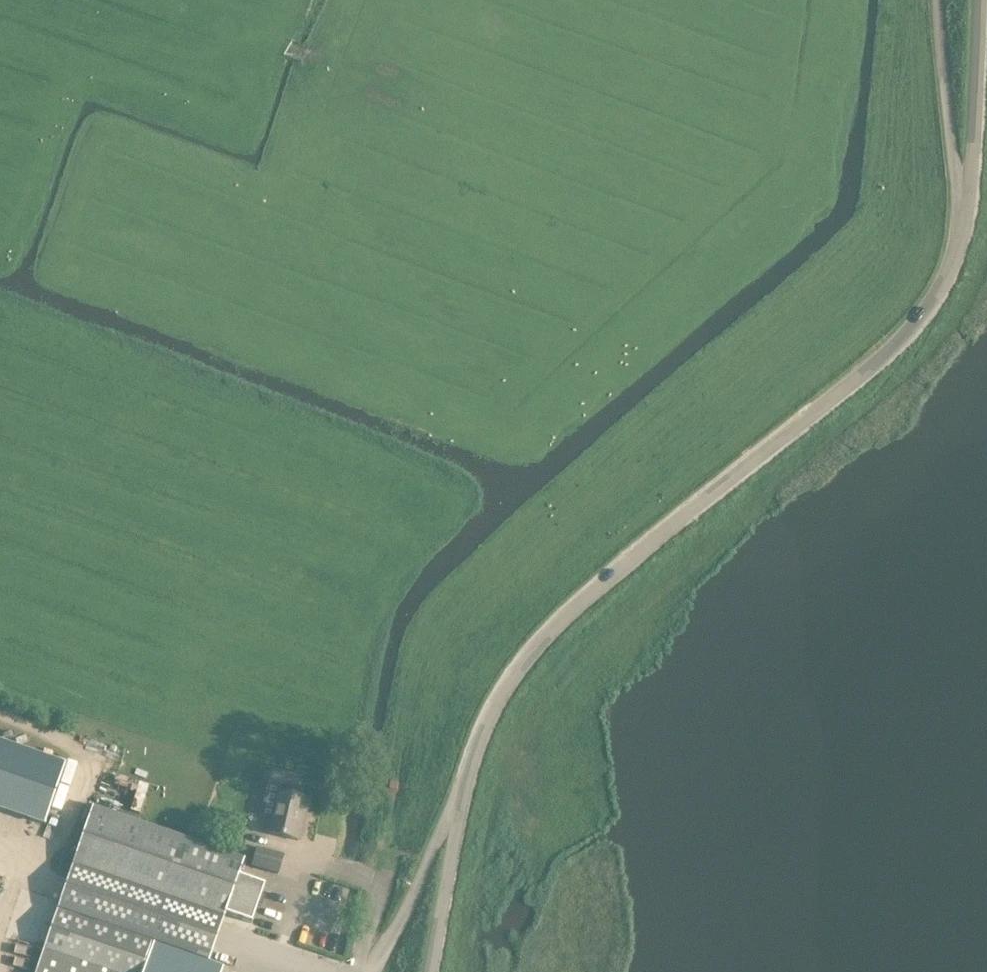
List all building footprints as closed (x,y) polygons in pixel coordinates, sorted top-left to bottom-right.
[(44,824),(65,764),(0,741),(0,809),(44,824)] [(301,816),(303,816),(307,799),(292,795),(293,790),(295,790),(298,777),(271,771),(264,801),(276,804),(272,818),(268,833),(298,840),(298,839),(296,838),(301,816)] [(261,894),(264,885),(238,876),(243,859),(92,807),(43,950),(35,971),(221,971),(227,956),(212,950),(225,913),(251,922),(257,904),(261,906),(262,905),(258,903),(261,894)] [(277,873),(283,854),(257,847),(251,865),(277,873)]
